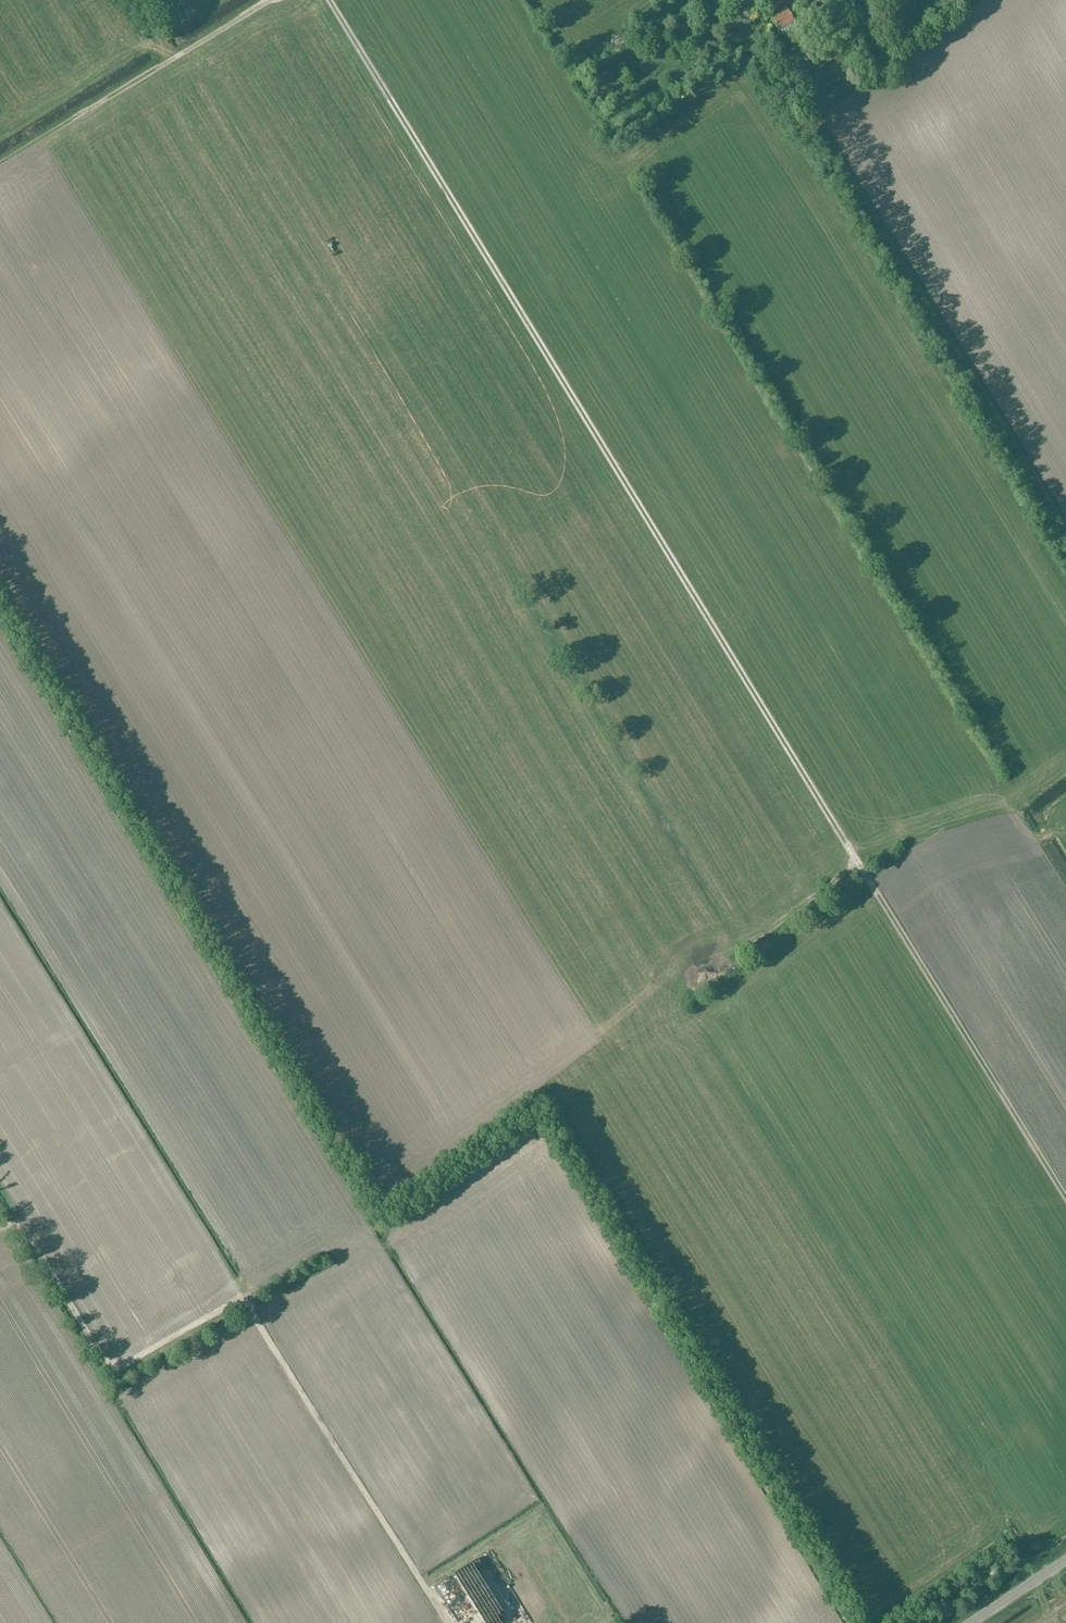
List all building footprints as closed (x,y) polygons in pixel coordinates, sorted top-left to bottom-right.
[(785,6),(794,0),(772,0),(778,10),(775,12),(778,16),(773,19),(780,31),(794,22),(785,6)] [(825,16),(819,5),(799,17),(805,28),(825,16)] [(612,46),(618,43),(614,37),(609,40),(612,46)] [(830,68),(823,73),(826,77),(823,79),(830,90),(840,84),(830,68)] [(509,1575),(523,1567),(520,1561),(506,1569),(509,1575)] [(557,1569),(543,1569),(543,1578),(556,1578),(557,1569)]
